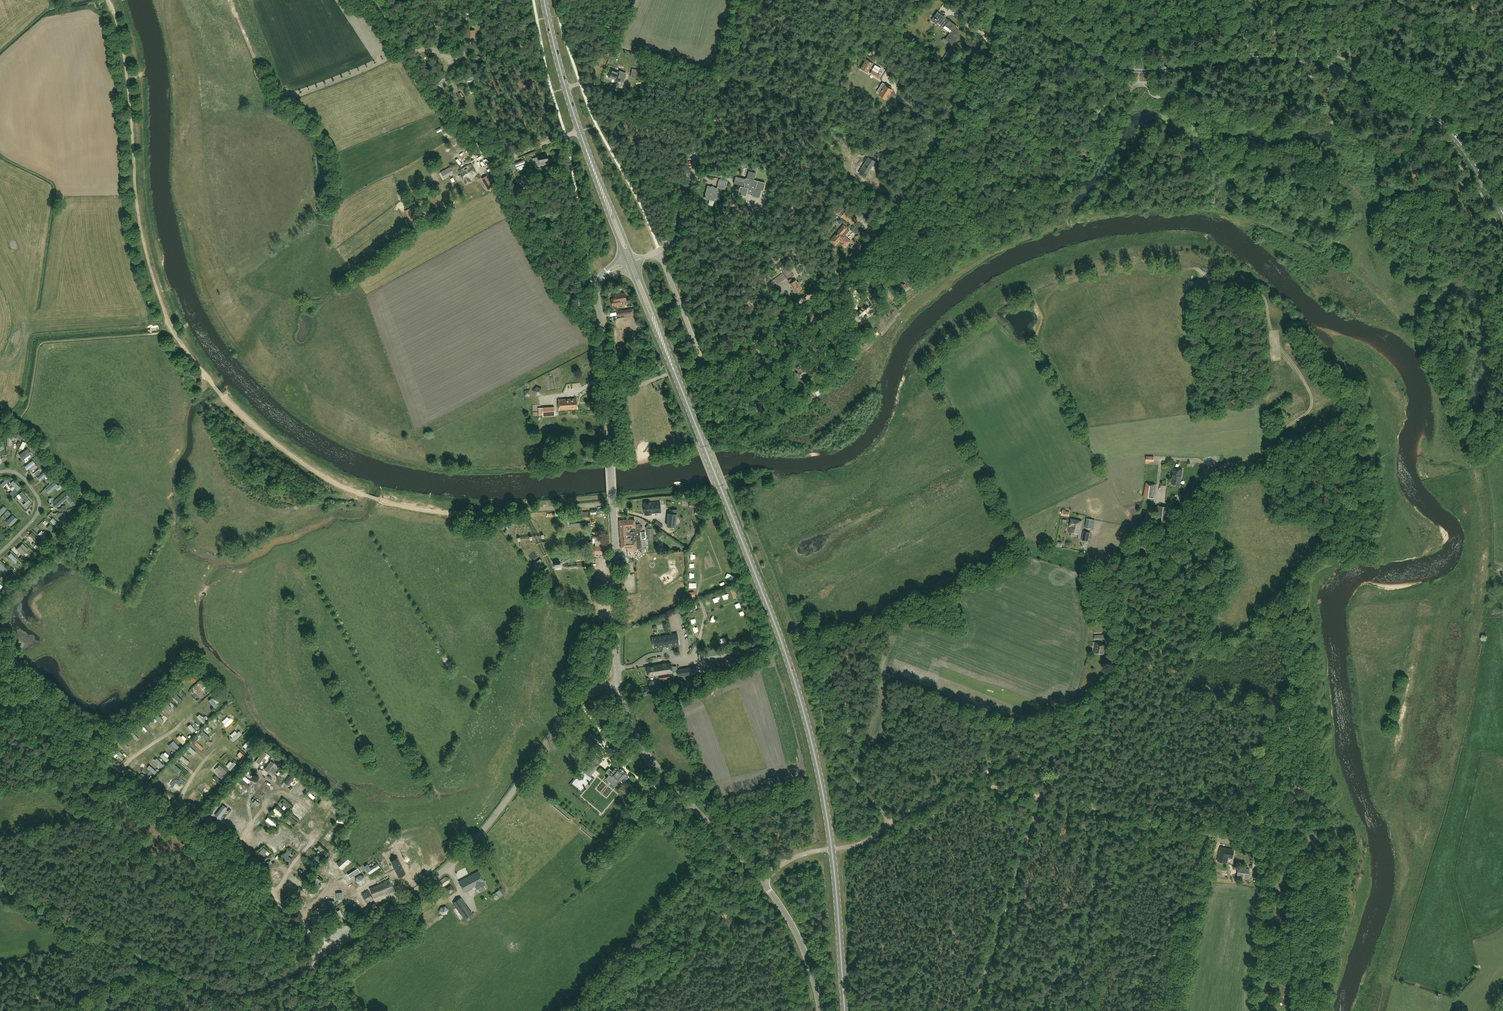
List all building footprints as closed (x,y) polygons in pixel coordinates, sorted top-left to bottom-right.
[(945,39),(953,45),(963,32),(956,27),(957,26),(949,20),(945,25),(952,30),(945,39)] [(466,40),(474,41),(475,30),(467,30),(466,40)] [(873,63),(866,59),(861,68),(865,70),(868,72),(873,63)] [(870,74),(877,78),(879,74),(878,74),(881,69),(875,66),(870,74)] [(619,72),(611,69),(608,77),(616,80),(616,81),(619,82),(621,78),(618,77),(619,72)] [(631,77),(641,79),(642,71),(637,70),(636,75),(631,74),(631,77)] [(435,82),(436,83),(440,86),(445,79),(441,75),(435,82)] [(888,85),(887,86),(885,85),(879,95),(887,99),(893,90),(891,89),(892,87),(888,85)] [(548,155),(535,158),(536,167),(550,164),(549,160),(548,155)] [(868,157),(864,163),(860,169),(868,174),(875,162),(868,157)] [(524,160),(515,164),(517,169),(526,165),(524,160)] [(477,175),(472,164),(459,171),(461,175),(460,176),(461,178),(463,178),(465,182),(466,184),(471,182),(470,179),(477,175)] [(450,167),(441,172),(444,178),(453,173),(450,167)] [(766,183),(754,180),(756,173),(749,171),(747,178),(746,178),(745,182),(744,181),(745,179),(736,176),(735,180),(734,184),(743,186),(744,183),(745,184),(744,187),(740,186),(738,194),(746,196),(747,192),(752,194),(752,196),(760,198),(762,190),(764,191),(766,183)] [(487,176),(482,178),(485,184),(487,188),(489,191),(494,188),(492,185),(490,181),(487,176)] [(721,189),(717,188),(707,186),(704,198),(709,200),(714,201),(715,198),(719,199),(721,189)] [(410,208),(405,210),(410,221),(415,218),(410,208)] [(841,218),(847,221),(854,225),(857,221),(858,219),(845,211),(841,218)] [(850,243),(849,243),(851,241),(844,235),(844,234),(843,233),(847,228),(844,225),(841,228),(842,228),(835,236),(831,241),(834,243),(838,242),(840,240),(842,242),(841,244),(844,246),(846,244),(847,245),(846,245),(847,246),(850,243)] [(788,280),(783,273),(775,279),(779,286),(788,280)] [(901,278),(903,281),(903,282),(901,284),(904,289),(910,285),(907,280),(904,276),(901,278)] [(799,282),(798,282),(796,280),(789,284),(792,289),(793,289),(795,293),(802,289),(800,286),(801,285),(799,282)] [(625,293),(619,294),(613,295),(614,299),(612,299),(612,300),(611,300),(612,305),(614,305),(614,306),(617,306),(621,305),(620,302),(627,301),(625,293)] [(863,322),(863,321),(862,321),(864,320),(861,316),(862,315),(860,313),(859,314),(857,312),(855,314),(854,313),(852,314),(853,315),(853,316),(858,323),(859,322),(860,324),(863,322)] [(800,365),(796,368),(799,371),(796,373),(800,378),(809,371),(805,366),(803,368),(800,365)] [(800,387),(792,377),(788,381),(796,391),(800,387)] [(559,399),(559,410),(577,409),(577,399),(559,399)] [(538,415),(543,414),(543,417),(555,416),(554,407),(542,408),(538,408),(538,415)] [(10,435),(10,439),(12,439),(13,439),(14,437),(16,438),(19,433),(13,431),(11,435),(10,435)] [(19,455),(24,460),(32,454),(27,448),(19,455)] [(33,460),(25,466),(27,470),(36,463),(33,460)] [(1181,475),(1182,469),(1173,468),(1172,475),(1171,483),(1172,483),(1172,484),(1173,485),(1175,485),(1176,485),(1176,484),(1180,484),(1181,475)] [(37,477),(40,480),(48,473),(45,470),(37,477)] [(20,488),(13,481),(10,483),(15,488),(9,493),(12,496),(20,488)] [(55,481),(46,489),(50,493),(59,485),(55,481)] [(1145,483),(1144,489),(1144,497),(1155,498),(1156,484),(1145,483)] [(29,500),(22,492),(16,497),(19,500),(21,498),(26,503),(29,500)] [(64,493),(53,503),(57,507),(68,497),(64,493)] [(645,511),(645,515),(651,514),(651,513),(661,513),(660,502),(650,502),(644,503),(645,507),(644,507),(644,511),(645,511)] [(1169,507),(1158,506),(1156,521),(1167,522),(1169,507)] [(677,527),(676,527),(677,511),(668,510),(667,526),(674,527),(674,529),(677,529),(677,527)] [(12,515),(5,522),(10,527),(17,519),(12,515)] [(53,517),(50,521),(59,528),(62,525),(53,517)] [(1069,525),(1071,526),(1069,533),(1079,535),(1080,529),(1081,529),(1083,522),(1071,519),(1069,525)] [(635,525),(635,520),(620,521),(621,548),(636,547),(637,549),(642,548),(640,524),(635,525)] [(654,524),(652,526),(659,530),(663,525),(656,520),(654,524)] [(653,528),(652,528),(647,528),(647,537),(653,537),(653,536),(657,536),(656,529),(653,529),(653,528)] [(42,530),(39,534),(45,540),(49,537),(42,530)] [(1083,531),(1082,540),(1089,541),(1090,533),(1083,531)] [(33,532),(30,535),(37,542),(39,539),(33,532)] [(18,551),(23,556),(29,550),(22,543),(18,547),(20,549),(18,551)] [(11,553),(9,556),(16,563),(19,560),(11,553)] [(0,564),(0,569),(6,574),(9,571),(1,564),(0,564)] [(663,645),(668,645),(679,643),(677,634),(652,638),(654,648),(664,646),(663,645)] [(1104,654),(1106,645),(1096,643),(1094,653),(1104,654)] [(666,675),(666,674),(672,673),(671,662),(647,666),(648,677),(659,675),(659,676),(660,680),(667,679),(666,675)] [(689,675),(699,674),(698,667),(678,670),(679,676),(689,675)] [(195,682),(197,679),(189,670),(186,673),(195,682)] [(165,695),(164,696),(176,708),(186,696),(174,683),(165,695)] [(205,684),(203,686),(201,684),(198,686),(205,695),(210,690),(205,684)] [(216,708),(219,705),(218,703),(219,702),(216,696),(210,699),(216,708)] [(154,705),(147,711),(161,727),(169,719),(154,705)] [(147,711),(139,718),(153,733),(161,727),(147,711)] [(223,721),(227,726),(234,721),(229,715),(223,721)] [(196,716),(186,724),(194,734),(203,724),(196,716)] [(146,735),(150,732),(143,724),(140,726),(146,735)] [(206,726),(197,735),(210,747),(217,739),(206,726)] [(178,729),(170,735),(182,746),(188,740),(178,729)] [(232,738),(236,742),(244,734),(240,730),(232,738)] [(170,735),(162,740),(176,753),(182,746),(170,735)] [(596,739),(591,735),(586,742),(593,748),(597,743),(594,741),(596,739)] [(162,740),(149,749),(165,764),(176,753),(162,740)] [(128,753),(132,749),(125,743),(122,746),(128,753)] [(191,747),(188,750),(193,755),(196,753),(191,747)] [(149,749),(141,756),(159,771),(165,764),(149,749)] [(257,755),(255,758),(263,764),(265,762),(257,755)] [(174,758),(167,766),(187,780),(192,774),(174,758)] [(218,762),(210,770),(212,772),(223,782),(231,774),(218,762)] [(586,774),(593,766),(588,763),(582,771),(586,774)] [(282,765),(274,775),(284,782),(292,771),(282,765)] [(610,769),(607,773),(619,782),(621,779),(624,782),(629,777),(626,774),(626,773),(617,765),(612,771),(610,769)] [(292,771),(284,782),(294,788),(303,778),(292,771)] [(212,772),(206,780),(216,787),(218,788),(223,782),(212,772)] [(250,784),(252,781),(244,774),(242,777),(250,784)] [(171,779),(166,790),(177,796),(183,785),(171,779)] [(301,786),(299,789),(303,793),(309,786),(303,780),(299,785),(301,786)] [(234,788),(241,794),(243,791),(237,785),(234,788)] [(238,801),(224,790),(218,799),(231,809),(238,801)] [(291,792),(290,795),(299,800),(300,798),(291,792)] [(280,803),(282,805),(284,803),(290,808),(292,806),(284,799),(280,803)] [(223,802),(219,807),(225,811),(228,807),(223,802)] [(296,804),(289,811),(299,821),(307,812),(296,804)] [(339,805),(333,811),(337,814),(343,808),(339,805)] [(214,806),(206,815),(217,822),(224,814),(214,806)] [(289,811),(280,821),(292,830),(299,821),(289,811)] [(267,820),(276,828),(279,825),(270,817),(267,820)] [(338,820),(333,825),(340,830),(347,822),(338,820)] [(269,839),(272,835),(263,828),(261,831),(269,839)] [(332,828),(325,837),(333,844),(340,834),(332,828)] [(284,838),(286,835),(279,830),(277,833),(284,838)] [(252,834),(245,842),(254,852),(263,844),(252,834)] [(273,835),(265,844),(272,851),(280,841),(273,835)] [(300,839),(293,847),(300,853),(308,845),(300,839)] [(324,842),(331,849),(333,846),(326,839),(324,842)] [(285,842),(280,849),(283,852),(288,845),(285,842)] [(319,842),(313,849),(325,860),(332,853),(319,842)] [(264,845),(256,853),(262,860),(272,853),(264,845)] [(1218,861),(1227,863),(1228,857),(1232,858),(1234,850),(1220,847),(1218,861)] [(313,849),(302,859),(316,873),(325,860),(313,849)] [(288,850),(282,856),(290,863),(293,860),(288,856),(291,853),(288,850)] [(273,854),(262,861),(268,873),(278,870),(273,854)] [(351,861),(346,855),(337,863),(342,869),(351,861)] [(396,863),(393,865),(397,873),(403,869),(400,862),(398,858),(395,860),(396,863)] [(370,870),(373,873),(380,867),(378,864),(370,870)] [(323,865),(316,874),(325,884),(332,877),(323,865)] [(1237,877),(1248,879),(1249,872),(1250,869),(1238,867),(1237,877)] [(468,868),(458,873),(462,880),(459,882),(464,891),(475,886),(477,889),(485,885),(484,882),(479,871),(471,875),(468,868)] [(278,870),(268,874),(274,886),(279,883),(282,880),(278,870)] [(360,884),(367,883),(365,876),(358,878),(360,884)] [(448,877),(446,877),(440,881),(440,883),(441,885),(444,886),(449,882),(450,879),(448,877)] [(395,890),(390,880),(384,882),(384,883),(370,889),(374,899),(388,893),(388,894),(395,890)] [(308,882),(302,889),(312,899),(320,892),(308,882)] [(340,887),(334,893),(337,896),(343,890),(340,887)] [(355,888),(348,893),(350,897),(358,893),(355,888)] [(362,894),(367,903),(373,899),(368,891),(362,894)] [(339,896),(334,899),(338,905),(342,902),(339,896)] [(357,897),(347,904),(355,913),(363,909),(357,897)] [(453,903),(465,919),(467,922),(471,918),(470,917),(473,915),(472,914),(461,898),(453,903)] [(315,910),(312,913),(319,920),(322,918),(315,910)] [(355,916),(345,916),(345,928),(355,928),(355,916)]
